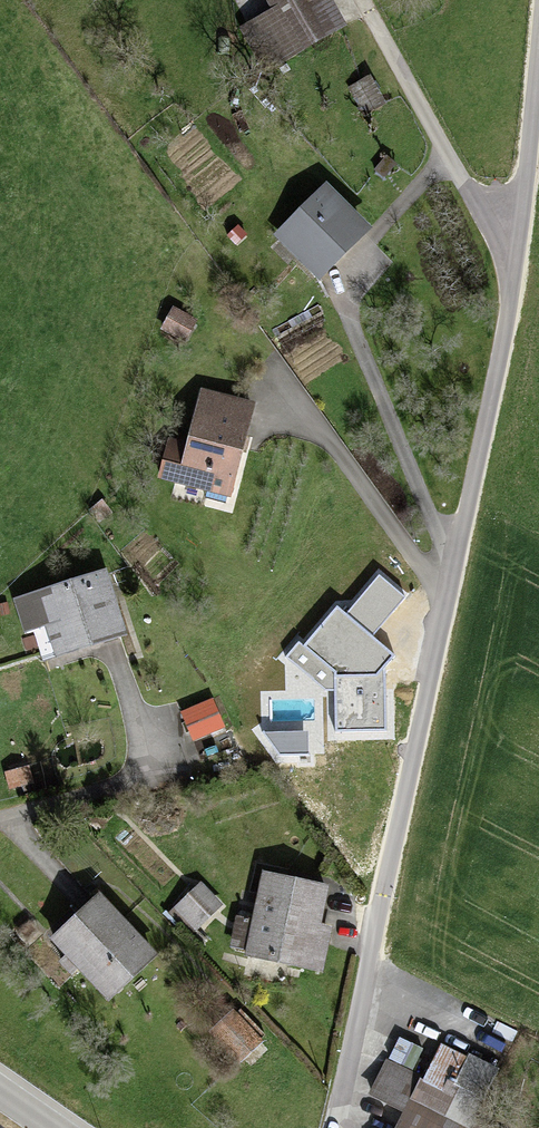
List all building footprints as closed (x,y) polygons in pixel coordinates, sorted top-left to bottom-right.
[(318,0),(264,0),(274,20),(246,35),(268,78),(340,41),(318,0)] [(325,196),(278,239),(320,285),(367,243),(325,196)] [(174,312),(164,332),(187,344),(197,323),(174,312)] [(203,397),(181,477),(233,491),(255,411),(203,397)] [(369,570),(292,657),(334,693),(335,730),(385,728),(382,666),(391,656),(367,635),(401,597),(369,570)] [(106,572),(41,592),(60,653),(125,632),(106,572)] [(227,759),(207,762),(209,772),(228,768),(227,759)] [(268,874),(249,951),(323,969),(342,892),(268,874)] [(200,883),(170,913),(193,936),(223,906),(200,883)] [(99,894),(53,935),(109,997),(155,955),(99,894)] [(264,1037),(238,1010),(214,1033),(240,1059),(264,1037)] [(402,1127),(479,1127),(471,1124),(498,1073),(445,1046),(416,1101),(409,1114),(402,1127)] [(369,1093),(409,1114),(416,1101),(404,1094),(413,1077),(385,1063),(369,1093)]
